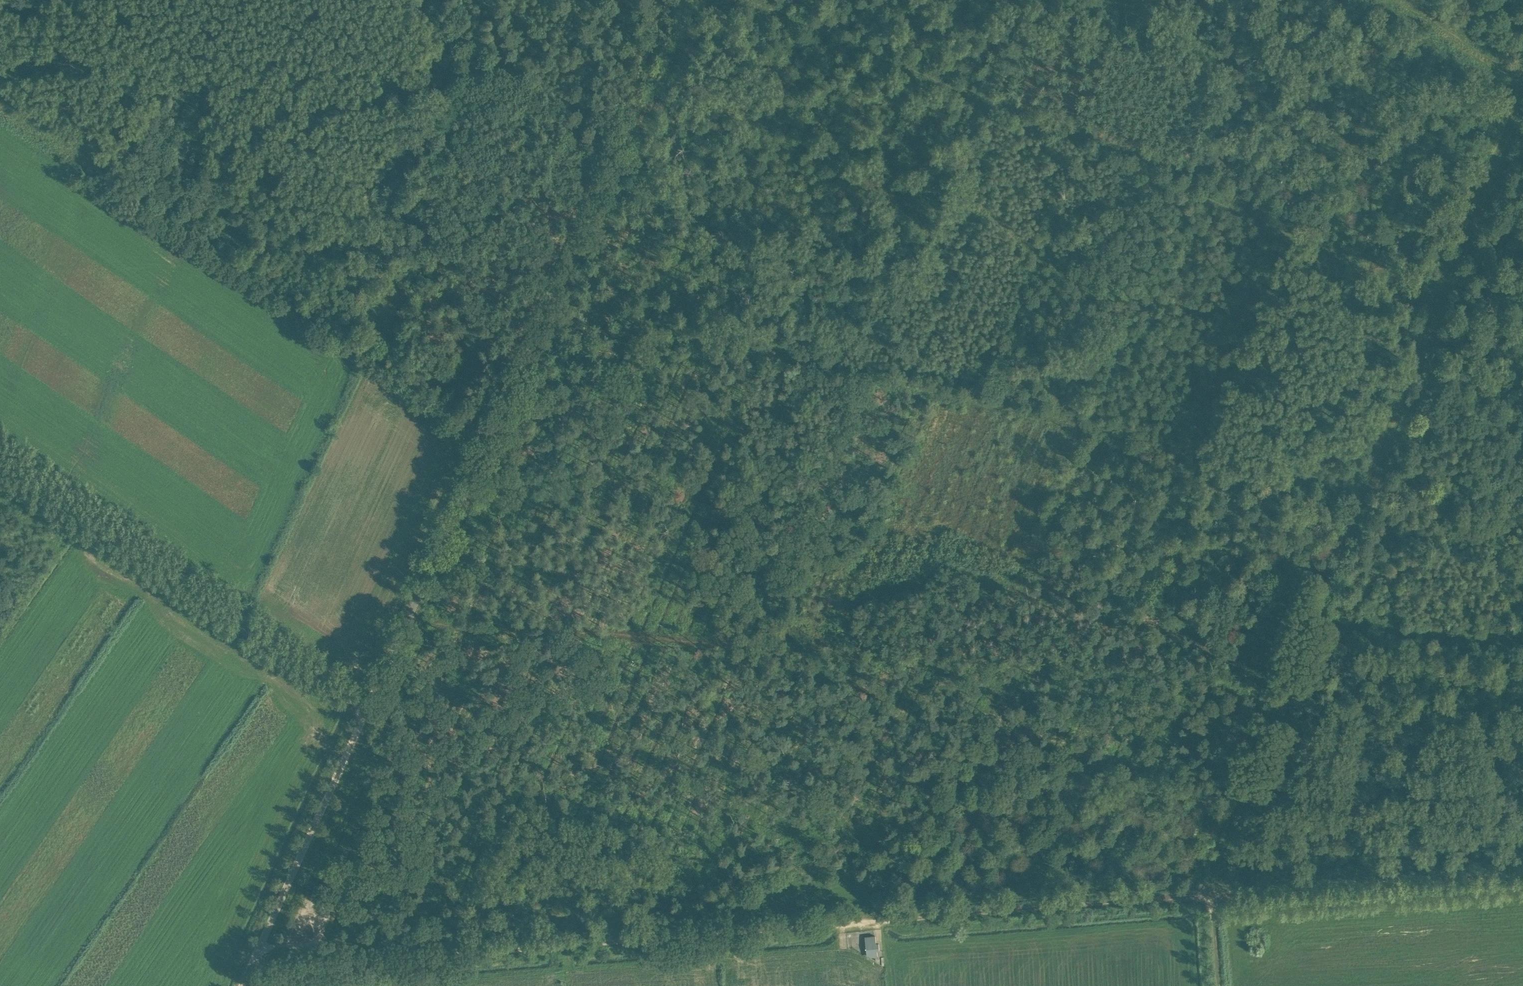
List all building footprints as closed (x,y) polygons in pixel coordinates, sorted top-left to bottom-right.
[(877,943),(876,936),(876,935),(865,937),(866,940),(867,953),(867,954),(870,957),(878,956),(878,954),(877,950),(880,950),(879,943),(877,943)]
